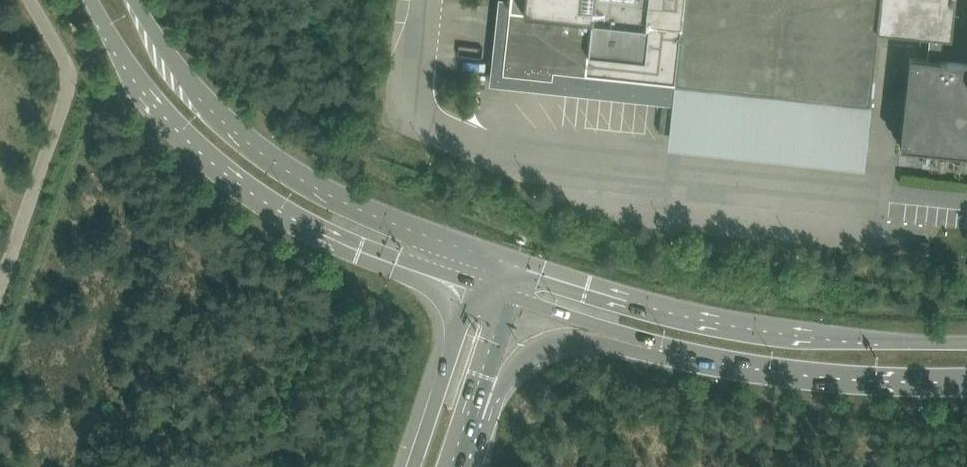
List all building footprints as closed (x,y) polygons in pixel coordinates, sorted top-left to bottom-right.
[(869,105),(871,105),(879,31),(908,35),(931,37),(929,58),(910,56),(901,146),(966,153),(966,62),(941,59),(943,38),(952,39),(956,0),(511,0),(510,8),(558,13),(556,38),(540,36),(538,52),(506,48),(503,74),(553,79),(554,71),(586,75),(585,91),(613,94),(614,78),(774,95),(869,105)]
